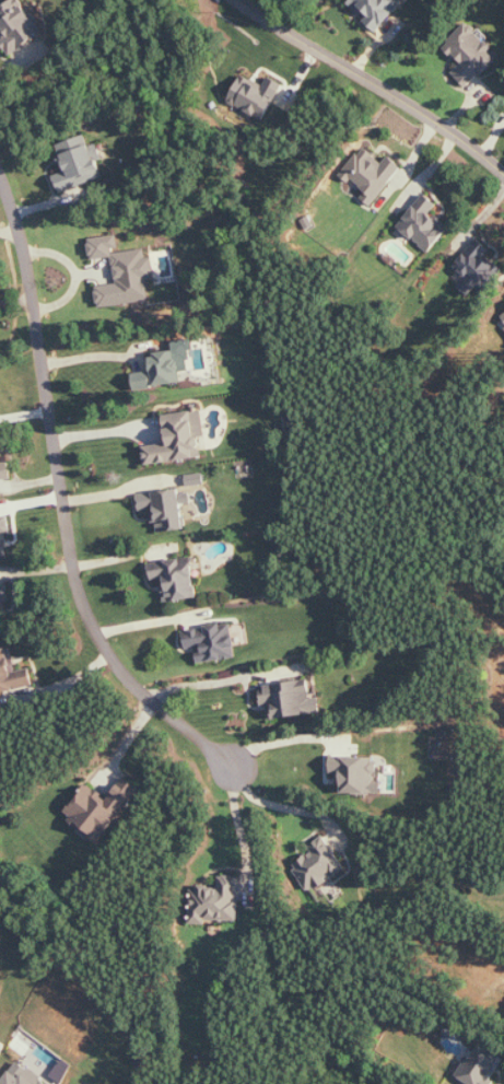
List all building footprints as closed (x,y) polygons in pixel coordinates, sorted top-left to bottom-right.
[(45,32),(23,0),(15,0),(0,10),(0,30),(6,38),(2,41),(11,54),(45,32)] [(402,6),(396,0),(351,0),(349,3),(364,17),(363,19),(377,32),(402,6)] [(498,59),(490,51),(495,46),(471,21),(444,46),(462,65),(453,73),(468,88),(498,59)] [(284,83),(270,76),(265,86),(243,74),(229,103),(265,121),(284,83)] [(57,145),(65,173),(56,176),(61,192),(102,179),(89,135),(57,145)] [(403,165),(390,156),(386,162),(363,147),(344,176),(367,192),(362,199),(374,207),(403,165)] [(439,204),(425,194),(399,227),(431,253),(451,228),(432,213),(439,204)] [(151,301),(148,279),(156,278),(154,257),(147,258),(146,248),(121,251),(119,235),(89,238),(92,260),(114,257),(117,284),(97,286),(99,307),(151,301)] [(485,294),(503,270),(488,258),(494,251),(478,238),(455,267),(467,276),(458,287),(471,297),(477,288),(485,294)] [(183,384),(182,372),(192,371),(189,351),(195,350),(194,338),(174,340),(175,352),(150,354),(152,372),(135,374),(136,388),(183,384)] [(204,458),(202,437),(207,437),(204,410),(165,415),(168,444),(145,446),(147,464),(204,458)] [(11,463),(3,464),(0,441),(0,481),(13,479),(11,463)] [(188,476),(189,486),(206,483),(205,473),(188,476)] [(159,532),(186,529),(182,489),(139,493),(141,511),(152,510),(154,523),(158,522),(159,532)] [(10,557),(9,534),(12,534),(11,516),(0,516),(0,558),(10,557)] [(153,580),(164,579),(166,602),(199,598),(194,558),(151,563),(153,580)] [(4,626),(1,606),(12,604),(9,584),(0,585),(0,627),(4,626)] [(199,663),(239,657),(234,623),(184,631),(187,649),(197,648),(199,663)] [(35,687),(33,673),(15,677),(9,649),(0,651),(0,694),(35,687)] [(267,685),(268,695),(262,696),(263,706),(269,705),(270,719),(322,713),(321,697),(312,698),(311,680),(267,685)] [(376,756),(332,757),(332,772),(340,771),(341,793),(382,793),(381,782),(377,782),(376,756)] [(108,800),(87,786),(65,817),(101,842),(139,787),(124,776),(108,800)] [(309,845),(314,852),(292,865),(309,892),(346,868),(325,835),(309,845)] [(191,924),(207,924),(207,919),(240,921),(241,875),(218,874),(218,886),(192,885),(191,924)] [(481,1042),(457,1077),(467,1083),(489,1083),(503,1062),(503,1057),(481,1042)]
